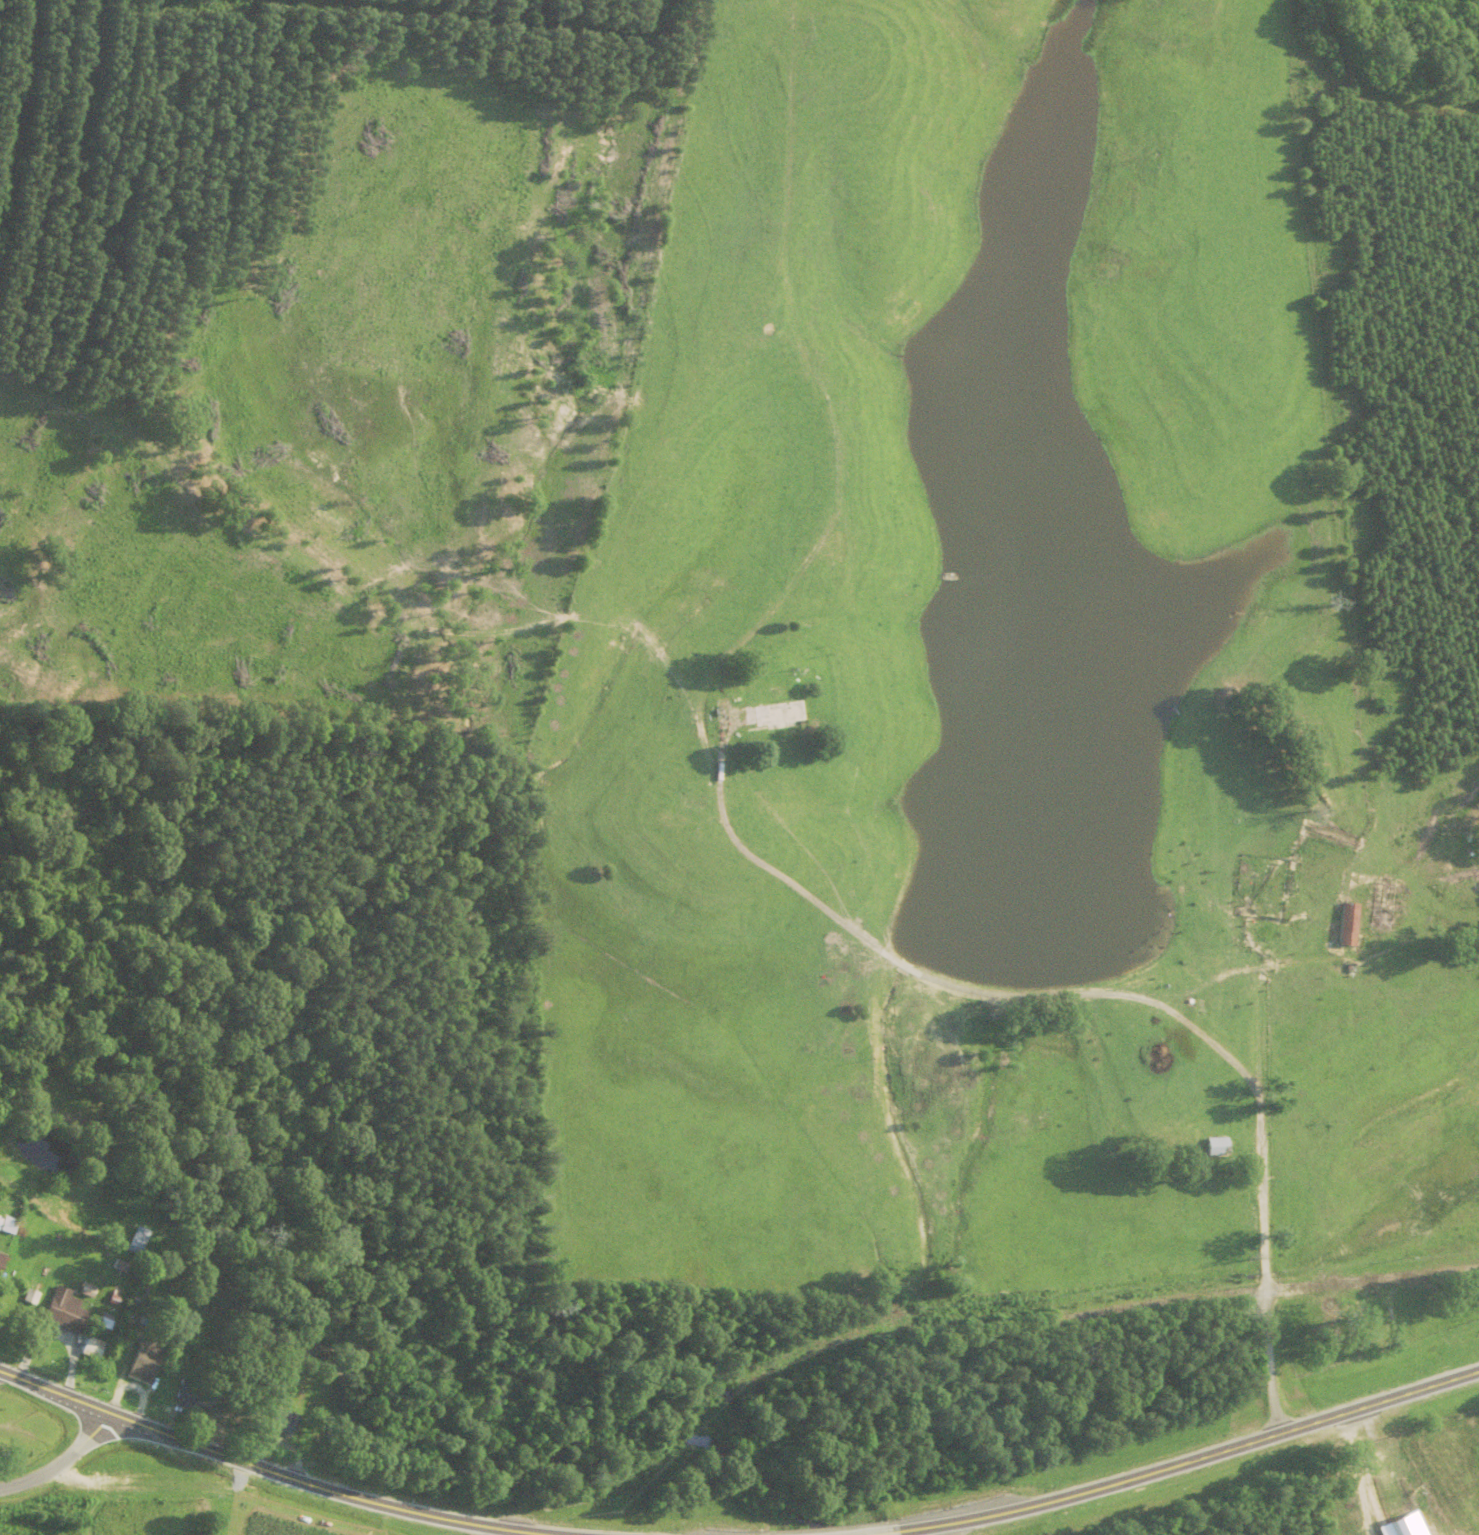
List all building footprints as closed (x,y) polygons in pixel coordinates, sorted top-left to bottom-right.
[(729,705),(732,722),(745,721),(746,725),(758,724),(759,727),(786,724),(785,718),(798,717),(795,696),(729,705)] [(1207,1136),(1206,1154),(1228,1154),(1229,1137),(1207,1136)] [(0,1224),(0,1230),(12,1234),(17,1219),(4,1214),(0,1224)] [(139,1224),(125,1248),(138,1255),(151,1231),(139,1224)] [(116,1257),(112,1267),(124,1272),(128,1263),(116,1257)] [(83,1281),(79,1292),(91,1297),(96,1286),(83,1281)] [(81,1332),(89,1309),(78,1305),(80,1298),(71,1295),(73,1289),(56,1284),(44,1320),(81,1332)] [(26,1287),(21,1299),(34,1304),(39,1292),(26,1287)] [(110,1293),(107,1301),(117,1305),(120,1297),(110,1293)] [(98,1315),(94,1324),(109,1329),(113,1320),(111,1320),(113,1316),(102,1311),(100,1316),(98,1315)] [(149,1382),(164,1338),(141,1331),(126,1375),(149,1382)] [(87,1334),(79,1351),(97,1359),(104,1341),(87,1334)] [(1382,1534),(1430,1534),(1418,1508),(1378,1527),(1382,1534)]
